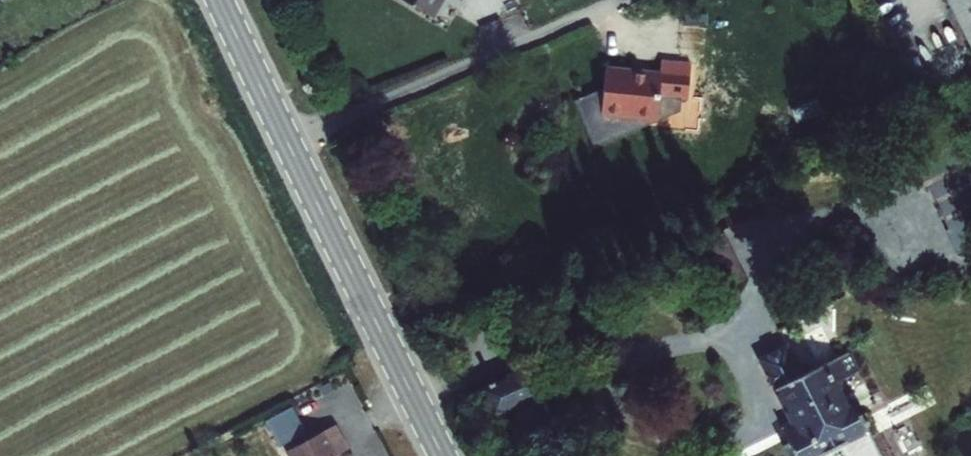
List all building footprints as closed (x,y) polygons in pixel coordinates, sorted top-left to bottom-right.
[(416,16),(424,0),(388,0),(416,16)] [(421,19),(432,0),(424,0),(416,16),(421,19)] [(970,59),(970,0),(942,0),(970,59)] [(649,90),(596,83),(593,102),(592,108),(568,116),(582,156),(638,134),(644,135),(647,113),(676,117),(680,81),(650,77),(649,90)] [(592,108),(593,102),(562,114),(579,162),(667,129),(669,116),(647,113),(644,135),(638,134),(582,156),(568,116),(592,108)] [(962,198),(970,193),(970,162),(946,118),(923,129),(962,198)] [(496,330),(481,336),(485,346),(500,340),(496,330)] [(746,364),(775,428),(765,433),(775,455),(813,455),(849,440),(839,417),(831,420),(819,393),(843,382),(834,362),(792,381),(787,370),(780,373),(771,353),(746,364)] [(473,389),(484,418),(526,399),(513,371),(473,389)] [(288,447),(293,455),(342,455),(340,452),(349,446),(335,421),(288,447)]
